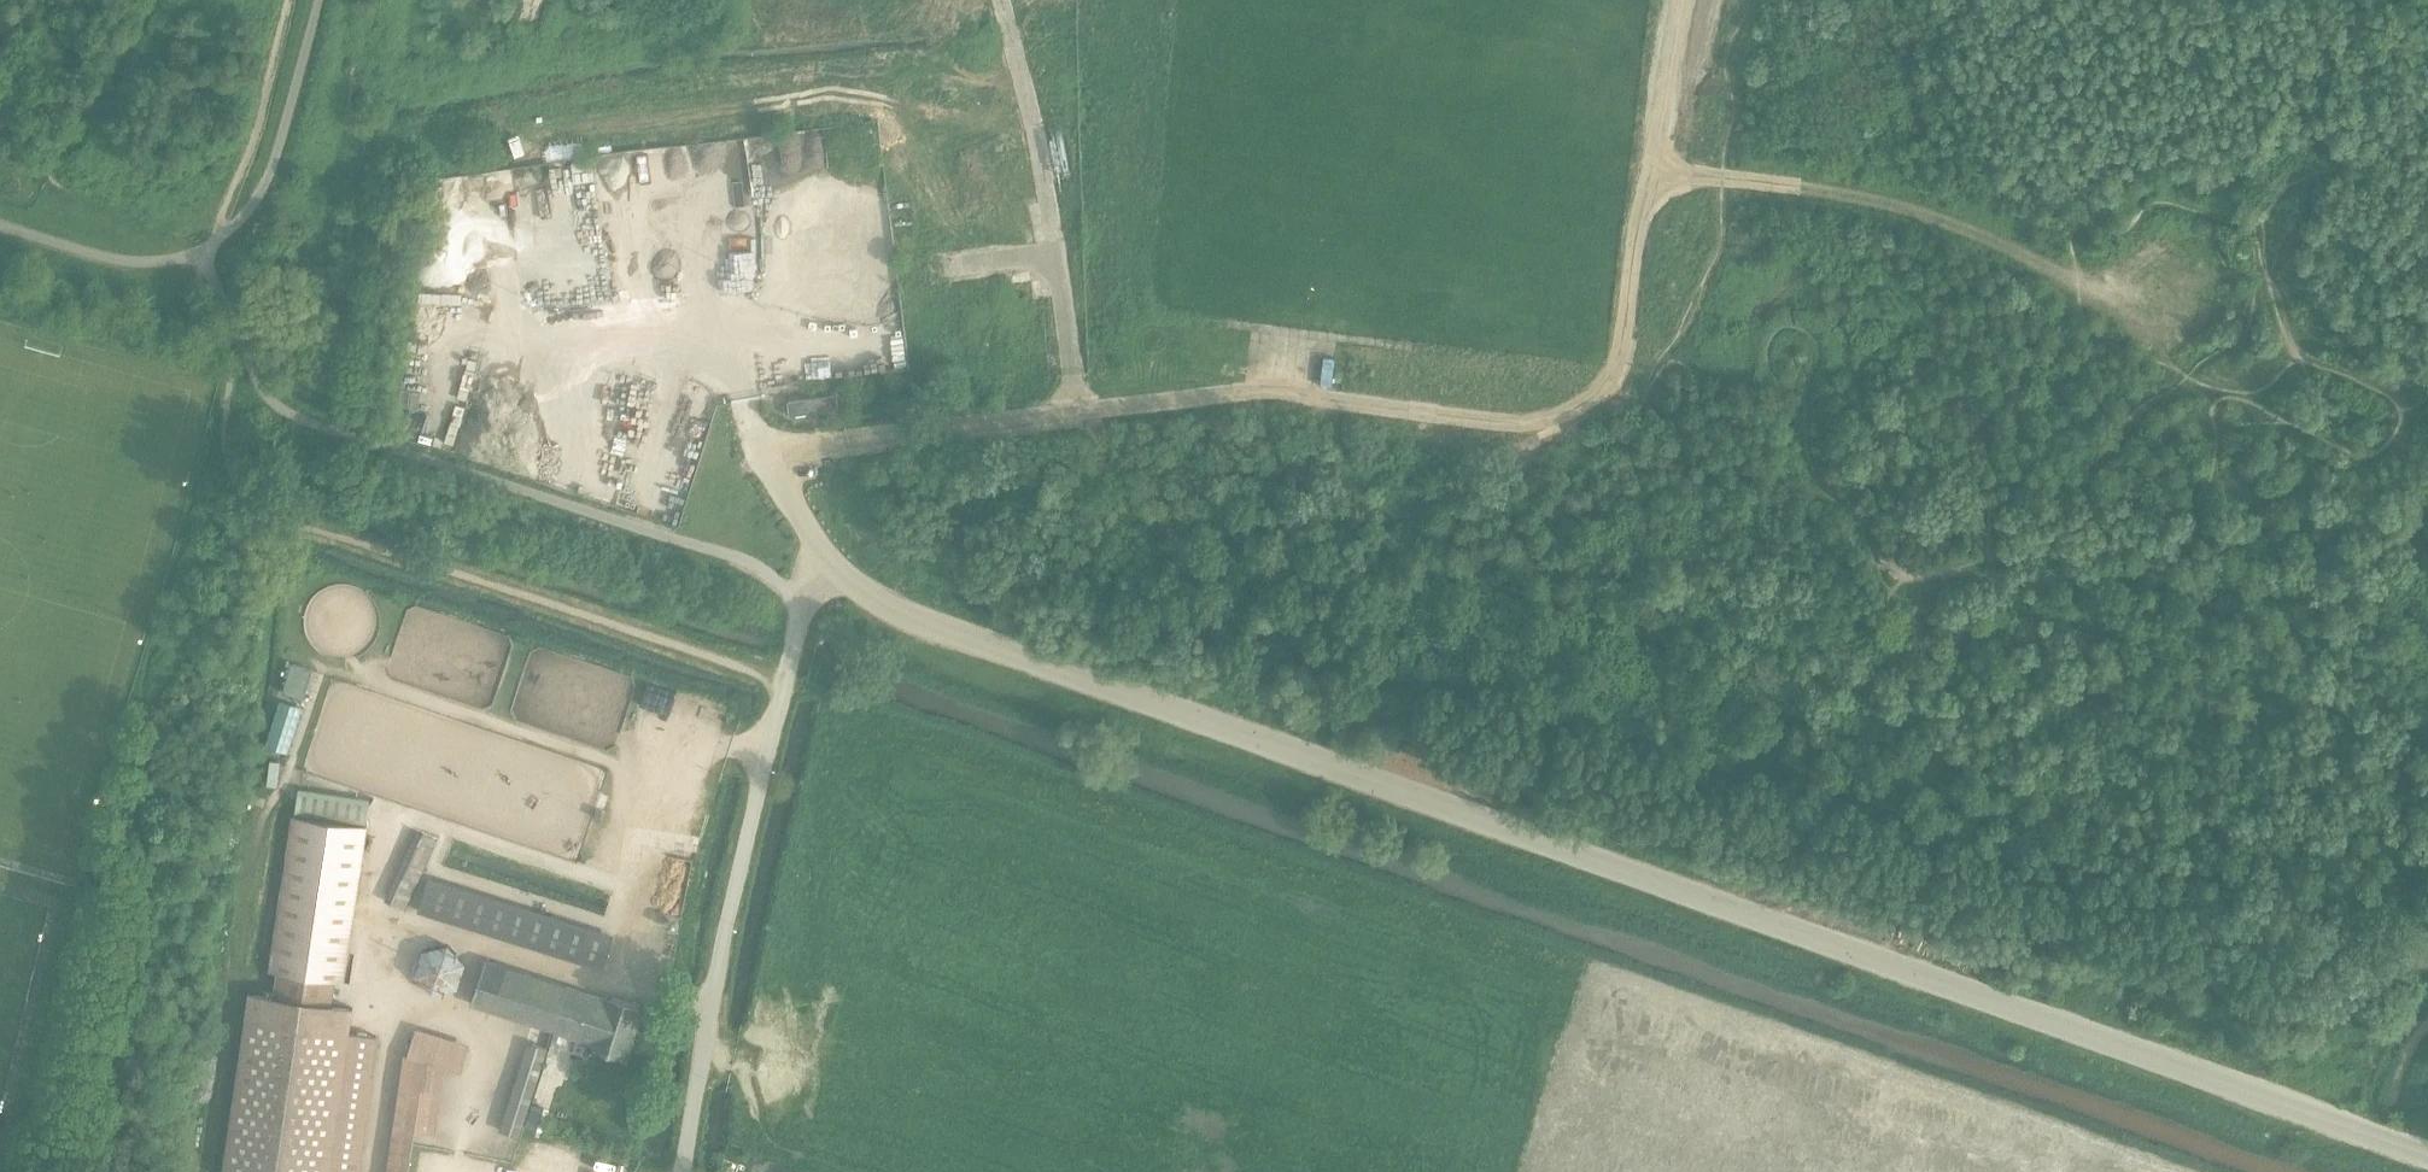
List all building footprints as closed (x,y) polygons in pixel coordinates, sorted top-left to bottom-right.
[(839,395),(789,402),(791,416),(841,409),(839,395)] [(293,662),(287,690),(308,695),(314,667),(293,662)] [(371,798),(299,788),(295,812),(367,822),(371,798)] [(272,969),(279,970),(336,979),(344,980),(367,826),(294,816),(272,969)] [(438,840),(424,834),(392,901),(407,908),(438,840)] [(615,938),(430,879),(421,907),(606,966),(615,938)] [(462,985),(457,964),(461,963),(456,941),(418,950),(428,993),(462,985)] [(612,1000),(487,959),(473,1003),(597,1043),(595,1049),(623,1058),(640,1004),(613,995),(612,1000)] [(279,970),(275,996),(250,993),(224,1171),(356,1171),(377,1036),(349,1032),(353,1008),(332,1005),(336,979),(279,970)] [(391,1171),(410,1171),(415,1136),(435,1138),(445,1073),(462,1078),(471,1049),(416,1033),(407,1062),(391,1171)] [(549,1048),(535,1043),(508,1132),(522,1136),(549,1048)] [(549,1058),(544,1077),(563,1082),(568,1063),(549,1058)] [(526,1124),(540,1128),(546,1108),(533,1103),(526,1124)]
